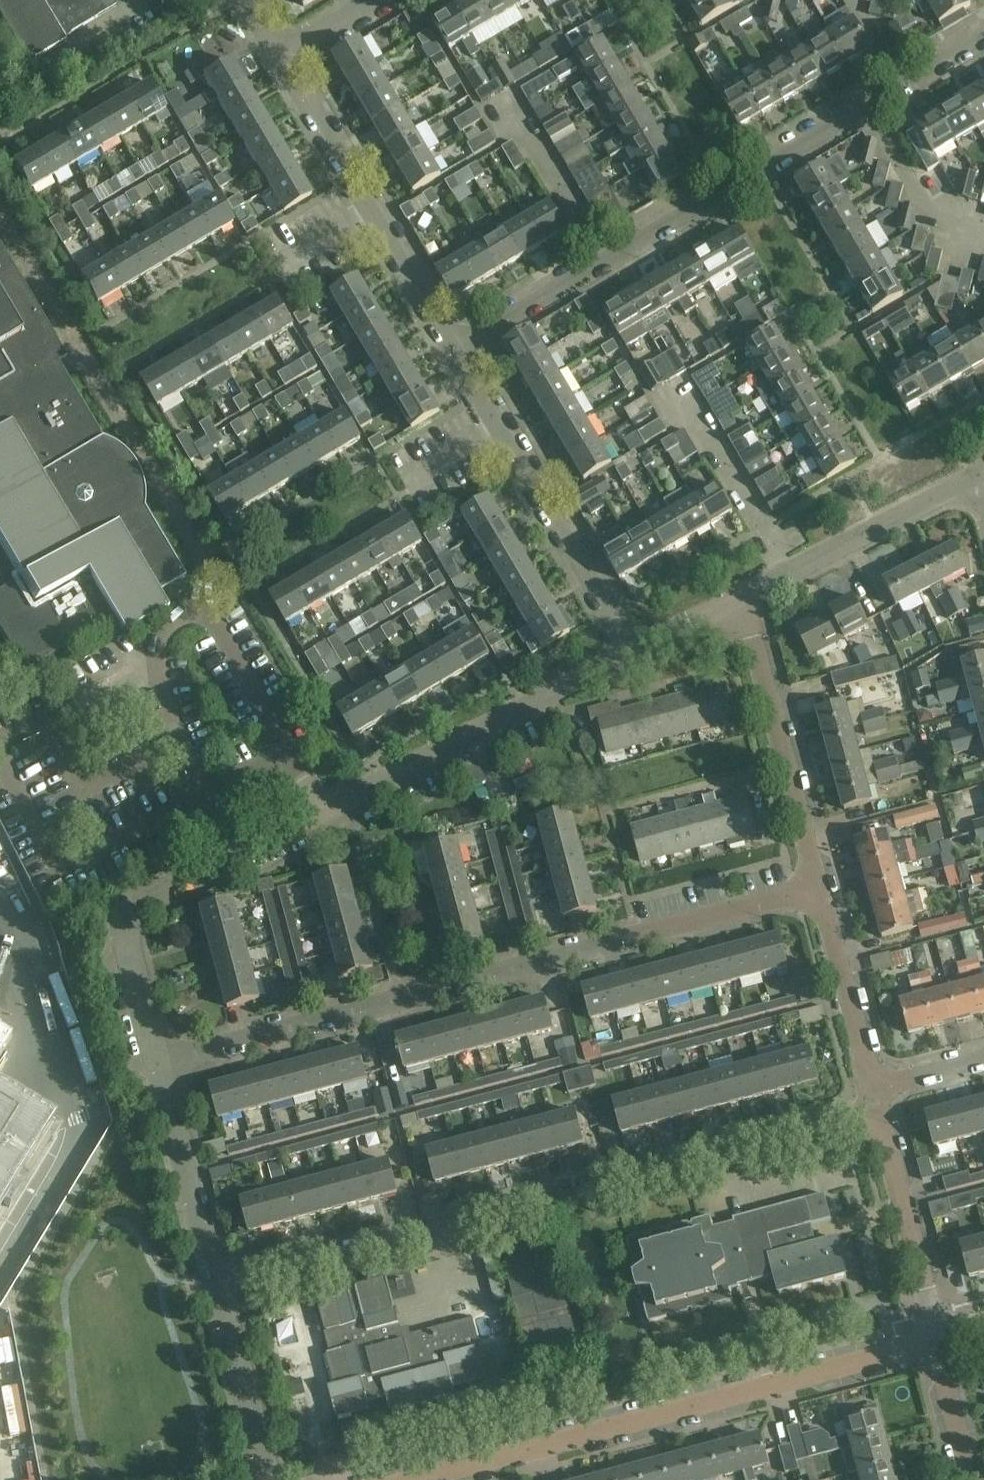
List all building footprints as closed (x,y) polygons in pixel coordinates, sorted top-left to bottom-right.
[(27,71),(66,51),(66,43),(114,14),(106,0),(0,0),(0,24),(27,71)] [(473,34),(496,21),(483,0),(467,0),(457,6),(473,34)] [(496,21),(518,7),(514,0),(483,0),(496,21)] [(689,2),(703,25),(734,6),(730,0),(693,0),(689,2)] [(782,0),(770,0),(765,18),(777,21),(782,0)] [(800,0),(787,0),(786,6),(797,9),(800,0)] [(926,1),(940,24),(971,5),(968,0),(928,0),(926,1)] [(894,20),(897,8),(872,2),(869,14),(894,20)] [(410,23),(422,16),(417,6),(405,13),(410,23)] [(450,47),(462,40),(468,50),(467,51),(471,57),(477,53),(473,47),(479,44),(473,34),(457,6),(434,20),(450,47)] [(734,15),(740,26),(753,18),(747,8),(734,15)] [(608,28),(618,22),(610,10),(601,16),(608,28)] [(727,33),(740,26),(734,15),(720,23),(727,33)] [(831,32),(850,63),(872,50),(854,19),(831,32)] [(585,41),(595,35),(588,25),(579,30),(585,41)] [(907,43),(910,31),(886,25),(883,37),(907,43)] [(424,46),(436,39),(430,30),(418,37),(424,46)] [(810,45),(828,76),(850,63),(831,32),(810,45)] [(695,52),(709,44),(703,34),(689,42),(695,52)] [(566,38),(544,51),(550,62),(573,49),(566,38)] [(348,78),(376,62),(362,39),(334,55),(348,78)] [(605,39),(577,56),(553,70),(559,79),(579,68),(582,73),(586,70),(590,79),(618,62),(605,39)] [(828,76),(810,45),(788,58),(806,89),(808,91),(812,92),(817,89),(819,84),(818,82),(828,76)] [(550,62),(544,51),(534,57),(541,68),(550,62)] [(437,68),(449,61),(443,52),(432,59),(437,68)] [(766,70),(784,102),(806,89),(788,58),(766,70)] [(209,104),(217,99),(245,82),(232,60),(214,70),(208,60),(185,74),(191,84),(204,76),(212,90),(203,95),(209,104)] [(505,89),(517,82),(504,60),(493,67),(505,89)] [(348,78),(361,101),(389,84),(376,62),(348,78)] [(618,62),(590,79),(597,90),(579,101),(586,112),(591,108),(631,85),(618,62)] [(744,83),(763,114),(784,102),(766,70),(762,63),(753,68),(757,75),(744,83)] [(716,86),(722,96),(740,128),(763,114),(744,83),(738,73),(716,86)] [(450,90),(462,84),(456,74),(445,81),(450,90)] [(522,88),(535,111),(545,105),(538,93),(550,86),(543,76),(522,88)] [(482,103),(505,89),(498,79),(476,92),(482,102),(482,103)] [(127,95),(143,123),(166,109),(149,82),(127,95)] [(245,82),(217,99),(231,121),(258,105),(245,82)] [(361,101),(374,123),(402,107),(389,84),(361,101)] [(631,85),(591,108),(604,131),(617,123),(645,107),(631,85)] [(978,129),(983,125),(983,89),(982,85),(960,98),(978,129)] [(104,108),(121,136),(143,123),(127,95),(104,108)] [(461,132),(483,119),(470,97),(458,104),(464,115),(455,121),(461,132)] [(960,98),(938,110),(956,142),(978,129),(960,98)] [(179,121),(191,114),(186,104),(173,111),(179,121)] [(231,121),(244,144),(272,127),(258,105),(231,121)] [(552,116),(545,105),(535,111),(548,134),(570,121),(563,110),(552,116)] [(402,107),(374,123),(387,146),(415,129),(402,107)] [(610,158),(630,146),(658,129),(657,129),(645,107),(617,123),(624,135),(604,147),(610,158)] [(82,122),(98,149),(121,136),(104,108),(82,122)] [(916,124),(934,155),(956,142),(938,110),(916,124)] [(548,134),(555,145),(562,156),(583,143),(577,132),(570,121),(548,134)] [(59,135),(76,162),(98,149),(82,122),(59,135)] [(630,146),(637,158),(624,166),(630,176),(643,168),(671,152),(676,149),(663,126),(657,129),(658,129),(630,146)] [(192,144),(204,136),(199,127),(187,134),(192,144)] [(257,166),(285,150),(272,127),(244,144),(257,166)] [(387,146),(401,168),(428,152),(415,129),(387,146)] [(475,155),(496,142),(490,131),(468,144),(475,155)] [(37,148),(53,176),(76,162),(59,135),(37,148)] [(180,156),(190,150),(183,138),(173,144),(180,156)] [(872,166),(878,142),(867,139),(861,163),(872,166)] [(515,169),(526,163),(514,141),(502,148),(515,169)] [(583,143),(562,156),(575,178),(597,166),(590,155),(583,143)] [(53,176),(37,148),(14,162),(31,189),(53,176)] [(205,166),(217,159),(212,150),(200,157),(205,166)] [(257,166),(270,188),(298,172),(285,150),(257,166)] [(157,169),(166,163),(159,151),(149,157),(157,169)] [(428,152),(401,168),(414,191),(442,175),(428,152)] [(684,175),(671,152),(643,168),(651,181),(640,188),(646,197),(684,175)] [(885,188),(891,163),(880,161),(873,185),(885,188)] [(176,181),(185,175),(179,163),(169,169),(176,181)] [(475,180),(484,174),(477,163),(467,168),(475,180)] [(795,181),(808,204),(840,185),(826,163),(795,181)] [(134,182),(144,176),(137,164),(127,170),(134,182)] [(970,199),(976,174),(964,171),(958,195),(970,199)] [(225,172),(213,179),(219,188),(231,181),(225,172)] [(298,172),(270,188),(284,211),(312,195),(298,172)] [(153,194),(163,188),(156,176),(146,182),(153,194)] [(452,193),(462,187),(455,176),(445,182),(452,193)] [(604,177),(582,190),(588,201),(610,187),(604,177)] [(105,183),(112,195),(121,190),(115,178),(105,183)] [(898,209),(904,185),(893,182),(886,206),(898,209)] [(821,225),(852,207),(840,185),(808,204),(821,225)] [(624,210),(610,187),(588,201),(602,223),(624,210)] [(131,207),(141,201),(134,189),(124,195),(131,207)] [(423,195),(423,196),(430,207),(439,201),(432,189),(423,195)] [(194,208),(210,236),(233,222),(216,195),(194,208)] [(232,211),(244,204),(238,195),(227,202),(232,211)] [(423,196),(411,203),(411,202),(401,208),(408,220),(420,212),(421,214),(428,210),(427,208),(430,207),(423,196)] [(78,219),(88,213),(81,201),(71,207),(78,219)] [(111,203),(102,208),(109,220),(118,214),(111,203)] [(527,216),(544,244),(567,230),(550,203),(527,216)] [(910,231),(917,207),(906,204),(899,228),(910,231)] [(821,225),(834,247),(865,229),(852,207),(821,225)] [(194,208),(171,222),(188,249),(210,236),(194,208)] [(88,213),(78,219),(85,230),(95,225),(88,213)] [(48,221),(55,232),(65,227),(58,215),(48,221)] [(505,230),(521,257),(544,244),(527,216),(505,230)] [(246,234),(257,227),(252,217),(240,224),(246,234)] [(149,235),(165,263),(188,249),(171,222),(149,235)] [(923,253),(930,229),(919,226),(912,250),(923,253)] [(72,238),(65,227),(55,232),(62,244),(72,238)] [(739,228),(716,242),(733,269),(756,256),(739,228)] [(865,229),(834,247),(847,269),(878,250),(865,229)] [(483,243),(499,270),(521,257),(505,230),(483,243)] [(126,248),(143,276),(165,263),(149,235),(126,248)] [(36,315),(0,239),(0,332),(36,315)] [(694,255),(710,283),(716,291),(738,278),(733,269),(716,242),(706,248),(704,245),(700,244),(694,248),(693,252),(695,254),(694,255)] [(460,256),(477,284),(499,270),(483,243),(460,256)] [(104,261),(120,289),(143,276),(126,248),(104,261)] [(937,275),(943,251),(932,248),(925,273),(937,275)] [(847,269),(860,290),(891,272),(878,250),(847,269)] [(672,268),(688,296),(710,283),(694,255),(672,268)] [(477,284),(460,256),(437,270),(454,297),(477,284)] [(120,289),(104,261),(81,275),(98,303),(120,289)] [(649,281),(666,309),(679,301),(686,313),(695,308),(688,296),(672,268),(649,281)] [(968,297),(974,272),(963,269),(957,294),(968,297)] [(891,272),(860,290),(873,313),(904,294),(891,272)] [(346,315),(373,299),(360,276),(332,293),(346,315)] [(627,295),(643,322),(666,309),(649,281),(627,295)] [(947,309),(953,285),(942,282),(935,306),(947,309)] [(581,312),(593,305),(587,295),(575,302),(581,312)] [(643,322),(627,295),(604,308),(621,336),(643,322)] [(904,304),(910,314),(923,307),(917,296),(904,304)] [(255,312),(271,339),(294,326),(278,298),(255,312)] [(387,321),(373,299),(346,315),(359,338),(387,321)] [(763,310),(770,322),(788,311),(781,299),(763,310)] [(910,314),(904,304),(882,317),(888,327),(910,314)] [(300,325),(312,317),(306,308),(294,315),(300,325)] [(232,325),(249,353),(271,339),(255,312),(232,325)] [(747,336),(765,325),(758,313),(740,324),(747,336)] [(888,327),(882,317),(860,330),(865,341),(888,327)] [(594,334),(606,327),(601,318),(589,325),(594,334)] [(400,344),(387,321),(359,338),(372,360),(400,344)] [(210,338),(226,366),(249,353),(232,325),(210,338)] [(743,337),(736,326),(718,336),(725,348),(743,337)] [(954,339),(973,370),(983,363),(983,339),(976,326),(954,339)] [(505,344),(518,367),(546,350),(532,327),(505,344)] [(788,351),(788,350),(775,328),(747,344),(756,359),(747,364),(752,372),(761,367),(788,351)] [(226,366),(210,338),(188,351),(204,379),(211,390),(233,377),(226,366)] [(973,370),(954,339),(933,352),(951,383),(973,370)] [(619,350),(614,340),(602,347),(607,357),(619,350)] [(703,346),(711,357),(720,351),(713,340),(703,346)] [(316,351),(321,360),(333,353),(327,344),(316,351)] [(413,366),(400,344),(372,360),(385,383),(413,366)] [(793,347),(788,350),(788,351),(761,367),(768,379),(755,386),(762,397),(774,389),(802,373),(797,366),(802,363),(793,347)] [(663,355),(676,377),(687,370),(674,349),(663,355)] [(518,367),(531,389),(559,373),(546,350),(518,367)] [(204,379),(188,351),(165,365),(182,392),(204,379)] [(933,352),(911,365),(929,396),(951,383),(933,352)] [(346,376),(333,353),(321,360),(334,383),(346,376)] [(896,359),(903,369),(888,378),(907,409),(929,396),(911,365),(905,354),(896,359)] [(301,360),(308,372),(317,366),(310,355),(301,360)] [(653,391),(664,384),(651,362),(640,369),(653,391)] [(621,379),(633,372),(627,363),(615,369),(621,379)] [(699,387),(714,378),(721,374),(714,364),(692,377),(699,387)] [(182,392),(165,365),(142,378),(159,406),(182,392)] [(426,388),(413,366),(385,383),(399,405),(426,388)] [(285,386),(295,380),(288,368),(278,374),(285,386)] [(531,389),(545,411),(572,395),(559,373),(531,389)] [(762,397),(775,419),(787,412),(815,395),(802,373),(774,389),(762,397)] [(714,378),(699,387),(706,400),(717,393),(722,391),(714,378)] [(305,397),(314,391),(307,380),(298,385),(305,397)] [(263,399),(272,393),(265,381),(256,387),(263,399)] [(623,407),(645,396),(640,386),(618,397),(623,407)] [(440,411),(426,388),(399,405),(412,428),(440,411)] [(347,405),(359,398),(354,389),(342,396),(347,405)] [(282,410),(292,405),(285,393),(276,398),(282,410)] [(719,422),(731,415),(740,409),(734,398),(724,404),(717,393),(706,400),(719,422)] [(240,412),(250,406),(243,394),(233,400),(240,412)] [(545,411),(558,434),(586,417),(572,395),(545,411)] [(828,418),(815,395),(787,412),(795,425),(782,433),(787,442),(801,434),(828,418)] [(632,421),(654,407),(647,396),(626,410),(632,421)] [(260,423),(269,418),(262,406),(253,412),(260,423)] [(29,599),(70,579),(71,572),(72,571),(120,620),(177,565),(109,423),(32,459),(10,411),(0,416),(0,570),(29,599)] [(361,428),(373,420),(367,411),(355,419),(361,428)] [(322,425),(338,453),(361,439),(345,412),(322,425)] [(719,422),(732,444),(744,437),(754,432),(747,420),(737,426),(731,415),(719,422)] [(558,434),(571,456),(599,440),(586,417),(558,434)] [(209,418),(200,424),(206,435),(216,430),(209,418)] [(842,440),(828,418),(801,434),(808,447),(794,456),(800,465),(814,457),(842,440)] [(237,437),(247,431),(240,419),(230,425),(237,437)] [(645,443),(667,430),(660,419),(639,432),(645,443)] [(299,438),(316,466),(338,453),(322,425),(299,438)] [(674,436),(680,445),(687,458),(697,452),(684,429),(674,436)] [(223,442),(216,430),(206,435),(213,447),(223,442)] [(193,443),(186,432),(177,437),(183,449),(193,443)] [(374,451),(386,443),(380,434),(368,441),(374,451)] [(680,445),(674,436),(661,443),(667,453),(680,445)] [(746,467),(758,460),(767,454),(760,442),(751,448),(744,437),(732,444),(746,467)] [(277,452),(293,479),(316,466),(299,438),(277,452)] [(599,440),(571,456),(585,479),(612,463),(599,440)] [(814,457),(822,470),(802,480),(808,491),(855,463),(842,440),(814,457)] [(193,443),(183,449),(190,461),(200,455),(193,443)] [(646,468),(655,462),(648,451),(639,456),(646,468)] [(255,465),(271,492),(293,479),(277,452),(255,465)] [(764,470),(758,460),(746,467),(759,489),(771,482),(780,477),(773,465),(764,470)] [(624,481),(632,475),(626,464),(617,469),(624,481)] [(271,492),(255,465),(232,478),(249,506),(271,492)] [(594,482),(601,494),(611,489),(604,477),(594,482)] [(249,506),(232,478),(209,491),(226,519),(249,506)] [(601,494),(594,482),(573,495),(580,506),(578,507),(579,508),(586,504),(592,514),(608,505),(601,494)] [(778,493),(771,482),(759,489),(772,512),(794,499),(787,488),(778,493)] [(694,498),(710,526),(733,512),(717,484),(694,498)] [(476,536),(504,519),(490,496),(463,513),(476,536)] [(672,511),(688,539),(710,526),(694,498),(672,511)] [(649,524),(666,552),(688,539),(672,511),(649,524)] [(383,529),(400,556),(422,543),(406,515),(383,529)] [(476,536),(489,558),(517,542),(504,519),(476,536)] [(622,529),(627,538),(643,565),(666,552),(649,524),(637,532),(634,526),(629,525),(622,529)] [(361,542),(377,570),(400,556),(383,529),(361,542)] [(430,545),(442,538),(436,529),(425,535),(430,545)] [(627,538),(604,551),(620,579),(643,565),(627,538)] [(338,555),(355,583),(377,570),(361,542),(338,555)] [(517,542),(489,558),(503,580),(530,564),(517,542)] [(929,558),(942,582),(965,570),(953,546),(929,558)] [(316,568),(332,596),(355,583),(338,555),(316,568)] [(959,615),(948,594),(942,582),(929,558),(907,570),(919,594),(930,588),(936,600),(938,600),(948,620),(959,615)] [(503,580),(516,603),(544,586),(530,564),(503,580)] [(458,582),(463,579),(461,575),(463,574),(457,565),(446,572),(457,589),(461,587),(458,582)] [(294,582),(310,609),(332,596),(316,568),(294,582)] [(896,606),(919,594),(907,570),(883,581),(896,606)] [(436,589),(446,583),(439,571),(430,577),(436,589)] [(310,609),(294,582),(271,595),(287,623),(310,609)] [(413,603),(423,597),(416,585),(406,591),(413,603)] [(516,603),(529,625),(557,609),(544,586),(516,603)] [(464,603),(477,596),(471,587),(459,594),(464,603)] [(957,589),(948,594),(959,615),(968,610),(957,589)] [(433,614),(442,608),(435,596),(426,602),(433,614)] [(830,609),(845,639),(868,627),(853,597),(830,609)] [(391,616),(400,610),(394,598),(384,604),(391,616)] [(478,626),(490,618),(484,609),(472,616),(478,626)] [(570,631),(557,609),(529,625),(537,639),(529,644),(534,653),(570,631)] [(830,609),(824,612),(796,626),(811,656),(845,639),(830,609)] [(411,627),(420,621),(413,610),(403,615),(411,627)] [(368,629),(378,623),(371,612),(362,618),(368,629)] [(922,633),(911,612),(900,618),(901,620),(891,625),(900,642),(910,637),(911,639),(922,633)] [(388,640),(398,635),(391,623),(381,629),(388,640)] [(450,642),(467,670),(490,656),(473,628),(450,642)] [(491,648),(503,641),(497,631),(486,638),(491,648)] [(328,641),(335,653),(345,647),(337,635),(328,641)] [(366,653),(375,648),(368,636),(359,642),(366,653)] [(450,642),(428,655),(444,683),(467,670),(450,642)] [(342,664),(351,658),(345,647),(335,653),(342,664)] [(305,655),(312,666),(322,661),(315,649),(305,655)] [(504,671),(516,663),(511,654),(499,661),(504,671)] [(444,683),(428,655),(406,668),(422,696),(444,683)] [(983,682),(983,655),(962,661),(966,677),(958,679),(960,689),(983,682)] [(921,658),(903,663),(908,682),(926,678),(921,658)] [(319,678),(328,672),(322,661),(312,666),(319,678)] [(873,662),(859,666),(862,681),(877,677),(873,662)] [(862,681),(859,666),(831,674),(835,688),(862,681)] [(422,696),(406,668),(383,682),(399,709),(422,696)] [(935,685),(938,695),(960,689),(958,679),(935,685)] [(361,695),(377,723),(399,709),(383,682),(361,695)] [(972,700),(975,711),(983,709),(983,682),(960,689),(963,698),(964,703),(972,700)] [(685,694),(694,729),(724,722),(715,684),(700,688),(700,690),(685,694)] [(963,698),(960,689),(938,695),(927,698),(929,708),(940,705),(963,698)] [(656,701),(665,737),(694,729),(685,694),(656,701)] [(377,723),(361,695),(338,708),(354,736),(377,723)] [(627,709),(636,745),(665,737),(656,701),(627,709)] [(636,745),(627,709),(619,711),(617,702),(587,709),(592,728),(599,727),(606,752),(636,745)] [(817,709),(824,734),(851,727),(844,702),(817,709)] [(863,724),(884,718),(882,709),(864,714),(861,715),(863,724)] [(983,735),(983,709),(975,711),(979,726),(971,728),(973,738),(983,735)] [(884,718),(863,724),(863,725),(867,738),(888,732),(884,718)] [(851,727),(824,734),(831,759),(857,752),(851,727)] [(973,738),(971,728),(947,734),(950,744),(973,738)] [(983,746),(983,735),(973,738),(976,748),(983,746)] [(952,754),(976,748),(973,738),(950,744),(952,754)] [(868,749),(871,759),(898,753),(895,743),(868,749)] [(831,759),(837,784),(864,777),(857,752),(831,759)] [(876,774),(899,767),(895,757),(873,763),(876,774)] [(899,767),(876,774),(878,784),(901,778),(901,777),(924,770),(921,761),(899,767)] [(864,777),(837,784),(844,809),(871,802),(864,777)] [(983,802),(983,797),(982,790),(962,795),(965,807),(983,802)] [(716,804),(725,838),(727,845),(742,841),(740,834),(754,830),(744,794),(729,799),(729,800),(716,804)] [(688,811),(697,845),(725,838),(716,804),(688,811)] [(936,804),(893,816),(897,830),(940,818),(936,804)] [(544,843),(576,834),(570,809),(537,818),(544,843)] [(660,819),(669,853),(697,845),(688,811),(660,819)] [(669,853),(660,819),(631,826),(640,861),(669,853)] [(983,831),(983,820),(971,824),(951,829),(954,839),(974,833),(983,831)] [(507,853),(516,850),(509,827),(501,829),(507,853)] [(492,857),(500,855),(494,831),(486,833),(492,857)] [(905,842),(890,845),(886,831),(855,840),(862,864),(914,850),(911,841),(905,843),(905,842)] [(983,841),(983,831),(974,833),(977,843),(983,841)] [(576,834),(544,843),(550,867),(583,859),(576,834)] [(430,873),(463,864),(456,840),(424,848),(430,873)] [(914,850),(917,862),(944,855),(940,842),(927,846),(914,850)] [(522,875),(516,850),(507,853),(514,877),(522,875)] [(914,850),(862,864),(868,888),(900,880),(896,868),(917,862),(914,850)] [(506,879),(500,855),(492,857),(499,881),(506,879)] [(934,876),(944,873),(941,858),(930,860),(934,876)] [(583,859),(550,867),(557,892),(589,883),(583,859)] [(463,864),(430,873),(437,897),(469,889),(463,864)] [(321,902),(354,894),(347,869),(314,877),(321,902)] [(529,899),(522,875),(514,877),(521,901),(529,899)] [(499,881),(505,905),(513,903),(506,879),(499,881)] [(911,892),(904,894),(900,880),(868,888),(875,913),(928,898),(925,889),(911,893),(911,892)] [(269,916),(277,914),(271,891),(274,890),(272,881),(256,885),(258,893),(251,895),(252,900),(264,897),(269,916)] [(589,883),(557,892),(564,917),(596,908),(589,883)] [(528,888),(533,913),(558,908),(553,884),(528,888)] [(284,912),(292,910),(286,886),(278,888),(284,912)] [(469,889),(437,897),(443,922),(476,913),(469,889)] [(354,894),(321,902),(327,927),(360,918),(354,894)] [(928,898),(875,913),(882,937),(913,929),(911,919),(918,916),(917,913),(931,910),(928,898)] [(208,933),(240,924),(233,899),(201,908),(208,933)] [(535,924),(529,899),(521,901),(527,927),(535,924)] [(520,929),(513,903),(505,905),(512,931),(520,929)] [(284,912),(291,937),(299,934),(292,910),(284,912)] [(476,913),(443,922),(450,947),(482,938),(476,913)] [(277,914),(269,916),(275,941),(283,938),(277,914)] [(921,937),(967,925),(964,914),(919,926),(921,937)] [(360,918),(327,927),(334,951),(367,942),(360,918)] [(240,924),(208,933),(214,957),(246,948),(240,924)] [(299,934),(291,937),(297,961),(305,959),(299,934)] [(752,941),(761,973),(785,967),(777,934),(752,941)] [(283,938),(275,941),(282,965),(290,963),(283,938)] [(728,948),(736,980),(761,973),(752,941),(728,948)] [(367,942),(334,951),(341,976),(373,967),(367,942)] [(246,948),(214,957),(221,981),(253,973),(246,948)] [(704,954),(712,986),(736,980),(728,948),(704,954)] [(893,967),(913,962),(910,949),(890,954),(893,967)] [(679,961),(688,993),(712,986),(704,954),(679,961)] [(978,958),(967,961),(971,974),(981,971),(978,958)] [(305,959),(297,961),(304,986),(312,984),(305,959)] [(655,967),(664,999),(688,993),(679,961),(655,967)] [(960,977),(971,974),(967,961),(957,964),(960,977)] [(290,963),(282,965),(288,990),(296,988),(290,963)] [(631,974),(639,1006),(664,999),(655,967),(631,974)] [(929,971),(919,974),(922,987),(933,984),(929,971)] [(971,974),(981,1013),(983,1013),(983,979),(981,971),(971,974)] [(253,973),(221,981),(227,1006),(259,998),(253,973)] [(607,980),(615,1012),(639,1006),(631,974),(607,980)] [(912,990),(922,987),(919,974),(908,977),(912,990)] [(981,1013),(971,974),(960,977),(962,985),(949,989),(957,1020),(981,1013)] [(615,1012),(607,980),(582,987),(590,1019),(615,1012)] [(933,984),(922,987),(933,1026),(957,1020),(949,989),(935,992),(933,984)] [(933,1026),(922,987),(912,990),(914,998),(900,1001),(908,1033),(933,1026)] [(769,1003),(771,1011),(797,1004),(795,996),(769,1003)] [(518,1004),(527,1036),(551,1029),(543,997),(518,1004)] [(744,1009),(747,1017),(771,1011),(769,1003),(744,1009)] [(494,1010),(502,1043),(527,1036),(518,1004),(494,1010)] [(822,1006),(799,1013),(799,1012),(773,1019),(775,1026),(801,1019),(803,1027),(826,1020),(822,1006)] [(747,1017),(744,1009),(720,1016),(722,1024),(747,1017)] [(502,1043),(494,1010),(469,1017),(478,1049),(502,1043)] [(696,1022),(698,1030),(722,1024),(720,1016),(696,1022)] [(445,1023),(454,1056),(478,1049),(469,1017),(445,1023)] [(775,1026),(773,1019),(749,1025),(751,1033),(775,1026)] [(698,1030),(696,1022),(672,1029),(674,1037),(698,1030)] [(421,1030),(429,1062),(454,1056),(445,1023),(421,1030)] [(12,1032),(0,1025),(0,1054),(12,1032)] [(751,1033),(749,1025),(724,1032),(726,1039),(751,1033)] [(674,1037),(672,1029),(647,1035),(649,1043),(674,1037)] [(429,1062),(421,1030),(396,1036),(405,1069),(429,1062)] [(726,1039),(724,1032),(700,1038),(702,1046),(726,1039)] [(649,1043),(647,1035),(623,1042),(625,1050),(649,1043)] [(702,1046),(700,1038),(676,1045),(678,1052),(702,1046)] [(560,1058),(562,1067),(578,1062),(571,1039),(555,1043),(560,1058)] [(601,1056),(602,1056),(625,1050),(623,1042),(599,1048),(601,1056)] [(678,1052),(676,1045),(652,1051),(654,1059),(678,1052)] [(807,1048),(793,1052),(791,1045),(782,1048),(783,1054),(782,1054),(791,1087),(816,1080),(807,1048)] [(332,1053),(341,1086),(366,1079),(357,1047),(332,1053)] [(654,1059),(652,1051),(627,1058),(629,1065),(654,1059)] [(308,1060),(317,1092),(341,1086),(332,1053),(308,1060)] [(791,1087),(782,1054),(758,1061),(767,1093),(791,1087)] [(562,1067),(560,1058),(534,1065),(537,1073),(562,1067)] [(629,1065),(627,1058),(604,1064),(606,1072),(629,1065)] [(284,1066),(293,1099),(317,1092),(308,1060),(284,1066)] [(767,1093),(758,1061),(734,1067),(743,1100),(767,1093)] [(510,1072),(512,1080),(537,1073),(534,1065),(510,1072)] [(284,1066),(260,1073),(268,1105),(293,1099),(284,1066)] [(568,1093),(587,1089),(596,1086),(591,1067),(563,1074),(566,1082),(568,1093)] [(743,1100),(734,1067),(710,1074),(718,1106),(743,1100)] [(486,1078),(488,1086),(512,1080),(510,1072),(486,1078)] [(236,1079),(244,1112),(268,1105),(260,1073),(236,1079)] [(539,1081),(541,1089),(566,1082),(563,1074),(539,1081)] [(710,1074),(685,1080),(694,1113),(718,1106),(710,1074)] [(0,1077),(0,1222),(68,1119),(0,1077)] [(462,1085),(464,1093),(488,1086),(486,1078),(462,1085)] [(244,1112),(236,1079),(211,1086),(219,1118),(244,1112)] [(670,1119),(694,1113),(685,1080),(661,1087),(670,1119)] [(514,1087),(517,1095),(541,1089),(539,1081),(514,1087)] [(437,1091),(440,1099),(464,1093),(462,1085),(437,1091)] [(490,1094),(492,1102),(517,1095),(514,1087),(490,1094)] [(661,1087),(637,1093),(645,1126),(670,1119),(661,1087)] [(394,1112),(388,1089),(373,1094),(379,1116),(394,1112)] [(440,1099),(437,1091),(413,1098),(415,1106),(440,1099)] [(620,1132),(645,1126),(637,1093),(612,1100),(620,1132)] [(466,1100),(468,1108),(492,1102),(490,1094),(466,1100)] [(974,1101),(983,1133),(983,1098),(974,1101)] [(442,1107),(444,1114),(468,1108),(466,1100),(442,1107)] [(950,1108),(958,1140),(983,1133),(974,1101),(950,1108)] [(444,1114),(442,1107),(417,1113),(419,1121),(444,1114)] [(349,1115),(351,1123),(376,1116),(374,1108),(349,1115)] [(958,1140),(950,1108),(925,1114),(934,1146),(958,1140)] [(548,1117),(557,1150),(582,1143),(573,1110),(548,1117)] [(325,1121),(327,1129),(351,1123),(349,1115),(325,1121)] [(524,1123),(533,1156),(557,1150),(548,1117),(524,1123)] [(300,1128),(303,1136),(327,1129),(325,1121),(300,1128)] [(500,1130),(509,1162),(533,1156),(524,1123),(500,1130)] [(353,1130),(355,1138),(380,1131),(378,1124),(353,1130)] [(276,1134),(278,1142),(303,1136),(300,1128),(276,1134)] [(353,1130),(329,1137),(331,1144),(355,1138),(353,1130)] [(509,1162),(500,1130),(476,1136),(484,1169),(509,1162)] [(252,1141),(254,1149),(278,1142),(276,1134),(252,1141)] [(484,1169),(476,1136),(451,1143),(460,1175),(484,1169)] [(307,1151),(331,1144),(329,1137),(305,1143),(307,1151)] [(254,1149),(252,1141),(227,1147),(229,1155),(254,1149)] [(305,1143),(280,1150),(283,1157),(307,1151),(305,1143)] [(460,1175),(451,1143),(427,1149),(435,1182),(460,1175)] [(280,1150),(256,1156),(258,1164),(283,1157),(280,1150)] [(233,1171),(258,1164),(256,1156),(231,1163),(233,1171)] [(363,1166),(371,1199),(396,1192),(387,1160),(363,1166)] [(339,1173),(347,1206),(371,1199),(363,1166),(339,1173)] [(972,1185),(969,1177),(968,1172),(943,1179),(946,1192),(972,1185)] [(314,1179),(323,1212),(347,1206),(339,1173),(314,1179)] [(972,1185),(983,1182),(983,1173),(969,1177),(972,1185)] [(290,1186),(299,1219),(323,1212),(314,1179),(290,1186)] [(290,1186),(266,1192),(275,1225),(299,1219),(290,1186)] [(976,1200),(983,1198),(983,1190),(974,1192),(976,1200)] [(731,1217),(732,1221),(750,1282),(774,1275),(779,1296),(847,1278),(836,1238),(815,1244),(810,1224),(831,1219),(824,1191),(731,1217)] [(275,1225),(266,1192),(241,1199),(250,1232),(275,1225)] [(976,1200),(974,1192),(948,1199),(951,1212),(977,1205),(976,1200)] [(750,1282),(732,1221),(711,1227),(708,1216),(625,1238),(634,1272),(632,1274),(636,1289),(634,1293),(640,1315),(644,1314),(646,1321),(730,1299),(728,1289),(737,1287),(736,1285),(750,1282)] [(959,1244),(968,1276),(983,1272),(983,1238),(959,1244)] [(577,1339),(568,1308),(552,1248),(504,1262),(520,1321),(522,1321),(530,1352),(577,1339)] [(480,1348),(471,1316),(401,1334),(386,1278),(355,1286),(355,1289),(348,1291),(348,1289),(319,1297),(329,1338),(327,1339),(330,1350),(327,1351),(336,1384),(327,1386),(335,1415),(368,1406),(367,1401),(385,1396),(389,1411),(454,1394),(451,1385),(484,1377),(476,1349),(480,1348)] [(843,1413),(845,1421),(861,1417),(859,1409),(843,1413)] [(791,1444),(795,1460),(811,1456),(836,1450),(883,1437),(877,1413),(861,1417),(845,1421),(848,1435),(830,1440),(829,1436),(823,1437),(821,1430),(803,1435),(800,1425),(787,1428),(791,1444)] [(743,1470),(745,1479),(746,1479),(756,1479),(752,1468),(768,1464),(760,1433),(735,1440),(743,1470)] [(890,1462),(883,1437),(836,1450),(839,1461),(855,1460),(858,1470),(890,1462)] [(743,1470),(735,1440),(710,1447),(719,1477),(743,1470)] [(797,1470),(795,1460),(791,1444),(779,1447),(785,1473),(797,1470)] [(719,1477),(710,1447),(686,1453),(693,1479),(707,1479),(719,1477)] [(662,1459),(667,1479),(693,1479),(686,1453),(662,1459)] [(795,1460),(797,1470),(799,1469),(801,1477),(808,1475),(809,1479),(818,1479),(811,1456),(795,1460)] [(662,1459),(638,1466),(641,1479),(667,1479),(662,1459)] [(890,1462),(858,1470),(861,1479),(895,1479),(890,1462)] [(613,1472),(615,1479),(641,1479),(638,1466),(613,1472)]
